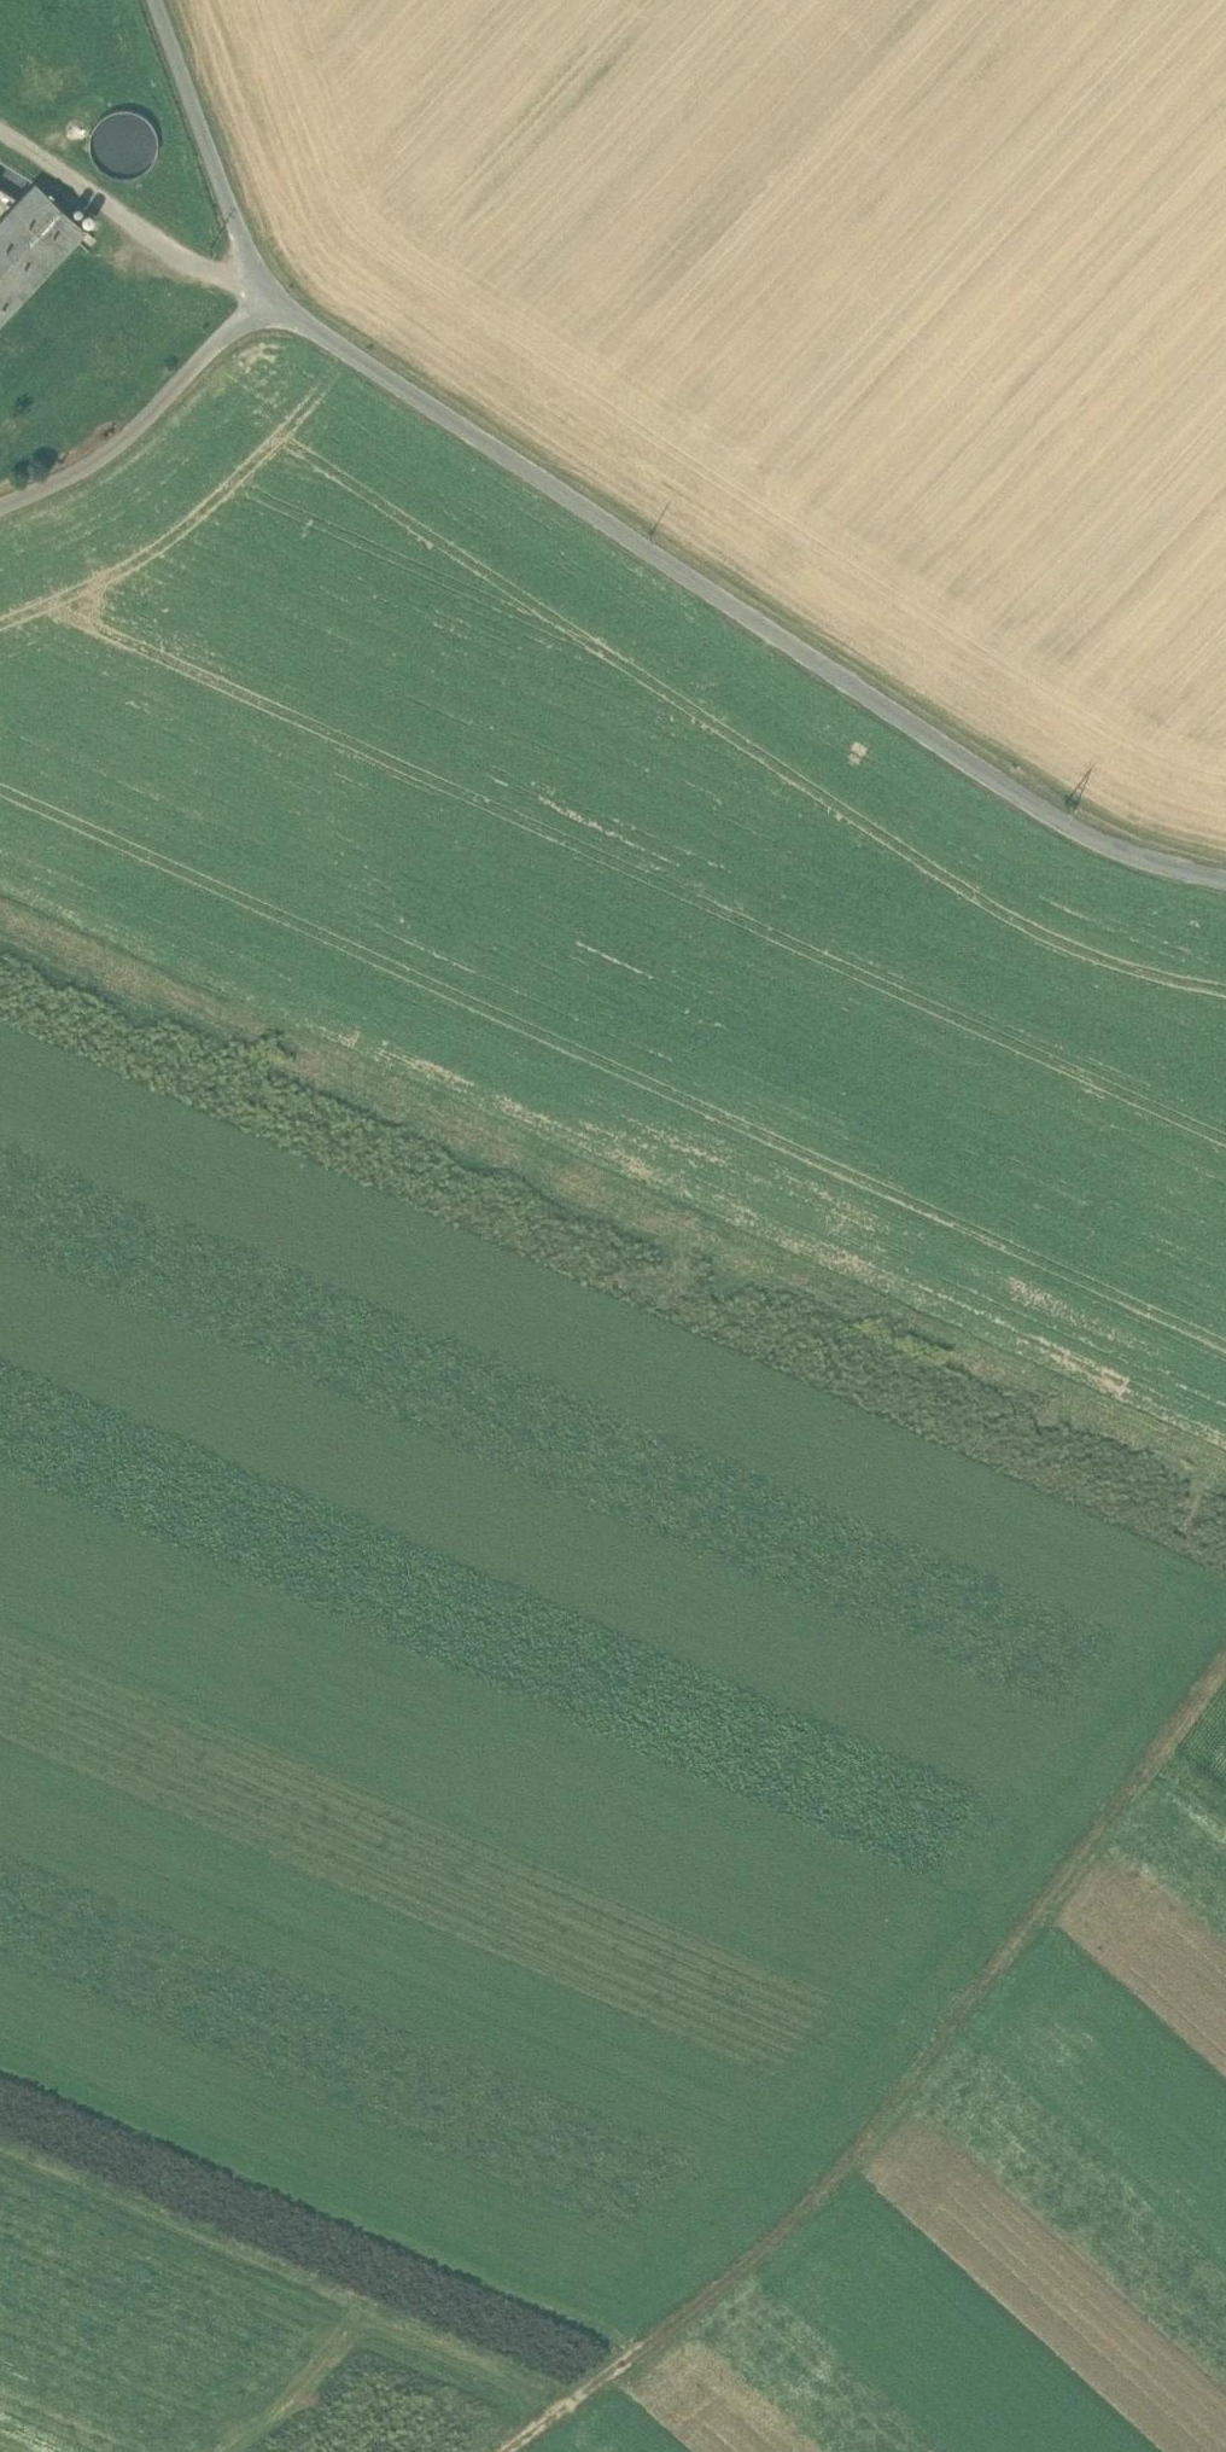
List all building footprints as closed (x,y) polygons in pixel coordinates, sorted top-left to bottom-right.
[(156,156),(159,143),(156,131),(149,120),(138,113),(126,111),(113,113),(103,121),(96,131),(94,144),(96,156),(103,167),(114,174),(126,176),(139,173),(149,166),(156,156)] [(0,221),(0,321),(87,227),(37,181),(0,221)]
